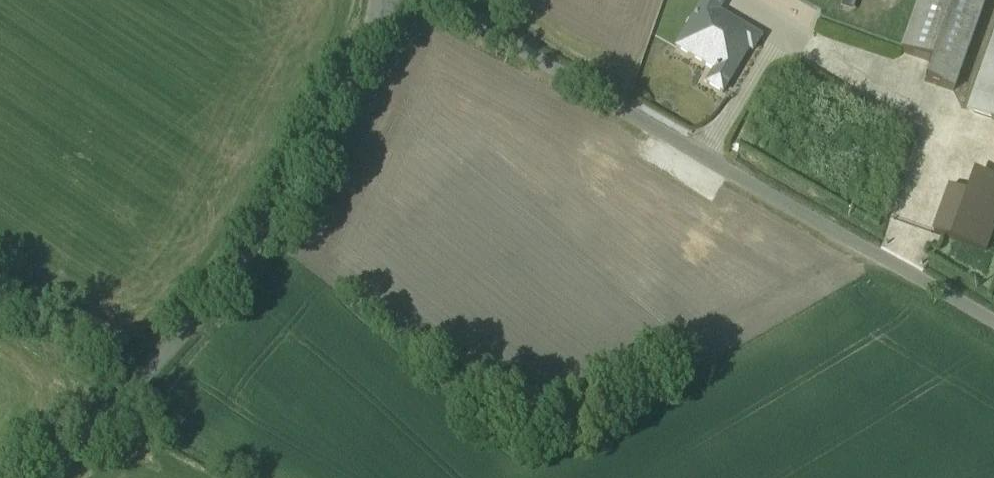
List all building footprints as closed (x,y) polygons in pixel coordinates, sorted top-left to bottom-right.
[(762,39),(721,14),(728,2),(726,0),(701,0),(672,48),(711,72),(704,84),(724,96),(749,55),(752,56),(762,39)] [(898,48),(930,59),(922,80),(955,91),(988,0),(915,0),(898,48)] [(993,125),(993,28),(963,114),(993,125)] [(932,230),(989,252),(993,238),(993,178),(957,164),(932,230)]
